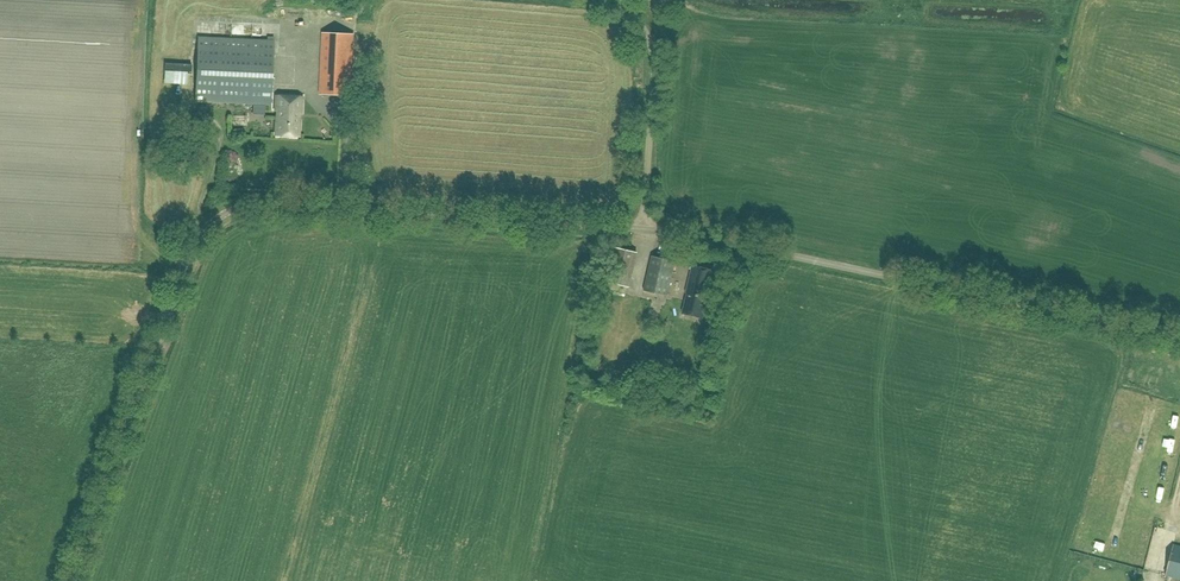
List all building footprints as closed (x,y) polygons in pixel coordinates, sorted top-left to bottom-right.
[(284,39),(284,27),(255,27),(255,39),(284,39)] [(319,94),(351,96),(354,34),(322,32),(319,94)] [(196,101),(268,104),(271,104),(272,81),(273,41),(198,38),(196,101)] [(273,111),(274,111),(274,137),(300,138),(301,116),(303,116),(303,96),(273,95),(273,111)] [(628,287),(636,252),(613,247),(605,282),(628,287)] [(644,291),(667,296),(675,261),(651,256),(644,291)] [(687,293),(686,299),(683,313),(685,313),(701,317),(704,304),(708,304),(715,271),(692,266),(686,293),(687,293)] [(631,374),(628,383),(638,386),(640,377),(646,378),(650,364),(637,361),(633,375),(631,374)] [(1173,544),(1166,575),(1179,578),(1179,546),(1173,544)]
